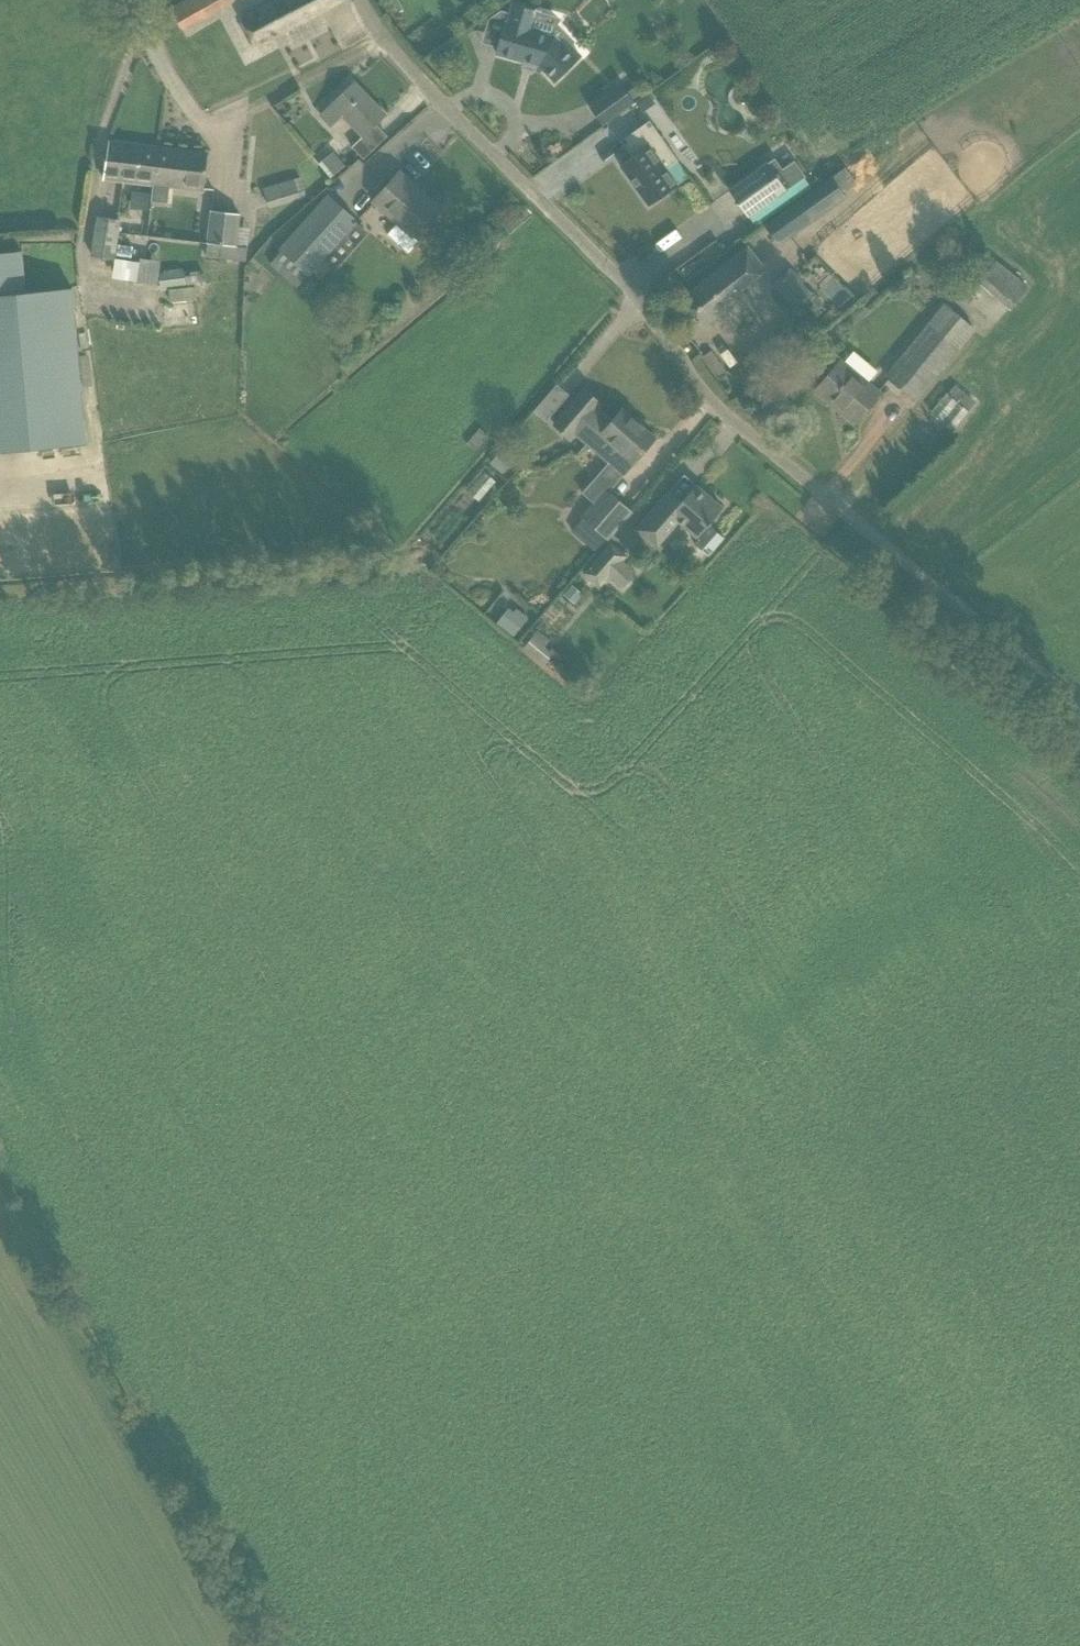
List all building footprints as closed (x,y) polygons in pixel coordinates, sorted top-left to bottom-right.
[(170,10),(181,28),(229,0),(187,0),(170,10)] [(256,45),(341,0),(278,0),(242,19),(256,45)] [(496,54),(539,66),(554,82),(581,57),(551,24),(552,17),(517,7),(506,23),(505,23),(496,54)] [(321,115),(331,125),(342,115),(363,136),(369,131),(385,115),(354,83),(321,115)] [(601,124),(633,101),(622,85),(590,108),(601,124)] [(636,104),(641,112),(654,102),(649,95),(636,104)] [(677,161),(649,121),(621,141),(633,158),(620,167),(648,207),(678,186),(666,168),(677,161)] [(104,179),(203,191),(207,154),(109,142),(104,179)] [(333,154),(324,162),(333,172),(342,165),(333,154)] [(748,217),(805,177),(794,161),(782,169),(774,158),(729,191),(748,217)] [(397,223),(386,235),(406,253),(417,240),(412,236),(437,207),(422,194),(420,197),(412,190),(415,187),(400,174),(385,190),(374,202),(397,223)] [(299,199),(297,187),(295,187),(293,179),(262,188),(268,208),(299,199)] [(268,264),(295,288),(308,275),(356,222),(328,197),(282,249),(268,264)] [(777,247),(809,224),(793,202),(761,225),(777,247)] [(207,243),(208,244),(206,257),(246,261),(247,248),(236,247),(239,214),(211,211),(207,241),(207,243)] [(91,255),(114,259),(119,221),(97,218),(91,255)] [(745,294),(741,290),(766,268),(747,247),(681,299),(703,327),(745,294)] [(86,444),(72,288),(25,292),(21,251),(0,253),(0,452),(86,444)] [(971,255),(964,264),(979,276),(986,267),(971,255)] [(976,283),(1008,310),(1030,284),(998,257),(976,283)] [(111,278),(135,283),(136,277),(154,280),(157,266),(115,258),(111,278)] [(776,286),(797,309),(804,303),(814,314),(824,304),(814,293),(812,295),(791,272),(776,286)] [(184,274),(162,277),(164,291),(186,289),(184,274)] [(887,377),(916,401),(974,330),(945,305),(887,377)] [(781,331),(750,357),(761,371),(794,347),(781,331)] [(838,409),(854,422),(878,393),(841,362),(816,391),(831,404),(833,401),(840,407),(838,409)] [(960,379),(931,410),(953,431),(982,399),(960,379)] [(554,425),(570,439),(574,434),(622,476),(654,438),(622,410),(613,421),(597,407),(600,404),(584,390),(554,425)] [(503,449),(491,463),(502,472),(514,458),(503,449)] [(654,509),(635,531),(655,548),(678,522),(697,538),(698,539),(694,544),(707,555),(723,537),(708,525),(723,508),(696,485),(681,502),(668,492),(654,509)] [(583,520),(573,532),(595,551),(606,539),(607,540),(631,512),(606,491),(582,519),(583,520)] [(582,573),(599,587),(626,557),(609,543),(582,573)] [(571,587),(564,595),(574,603),(581,595),(571,587)]
